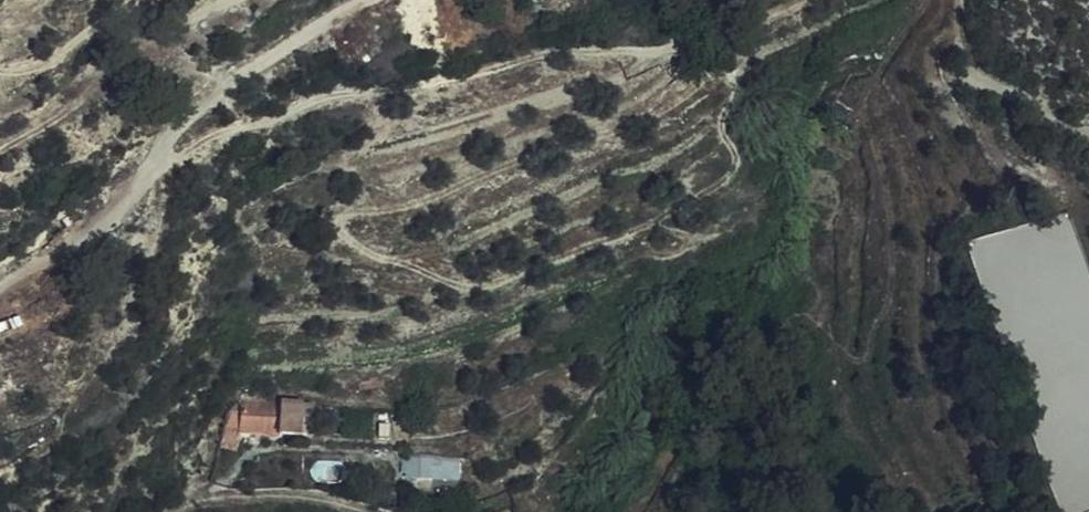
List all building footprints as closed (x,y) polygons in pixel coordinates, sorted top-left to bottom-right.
[(281,433),(305,433),(307,397),(282,397),(281,433)] [(268,440),(269,402),(232,400),(232,410),(220,410),(218,437),(268,440)] [(406,452),(404,476),(461,480),(462,457),(406,452)]
